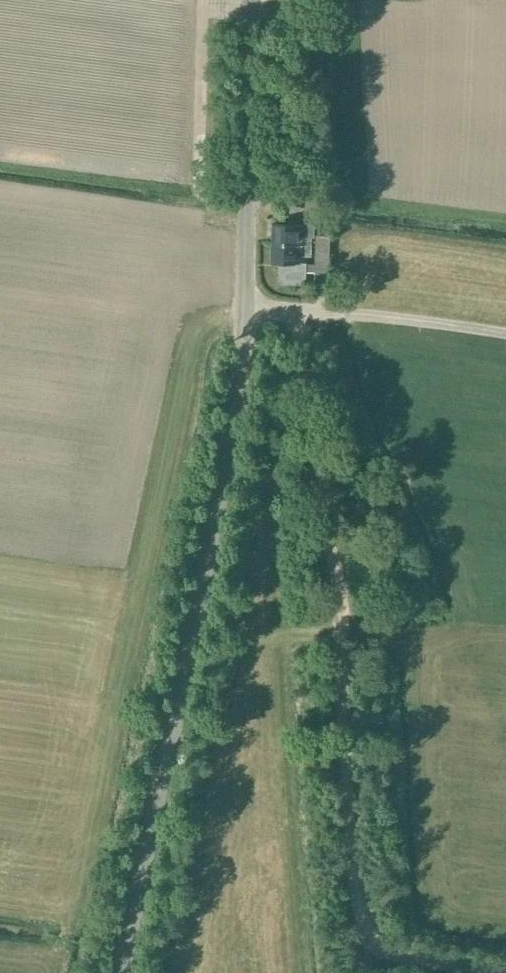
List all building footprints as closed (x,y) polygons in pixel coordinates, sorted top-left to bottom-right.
[(272,224),(272,243),(312,244),(312,239),(313,239),(313,225),(272,224)] [(316,235),(315,259),(328,260),(328,236),(316,235)] [(282,283),(304,284),(305,273),(315,274),(315,285),(327,285),(328,260),(315,259),(315,264),(306,263),(306,257),(311,257),(312,244),(272,243),(271,262),(279,262),(278,280),(282,283)]
